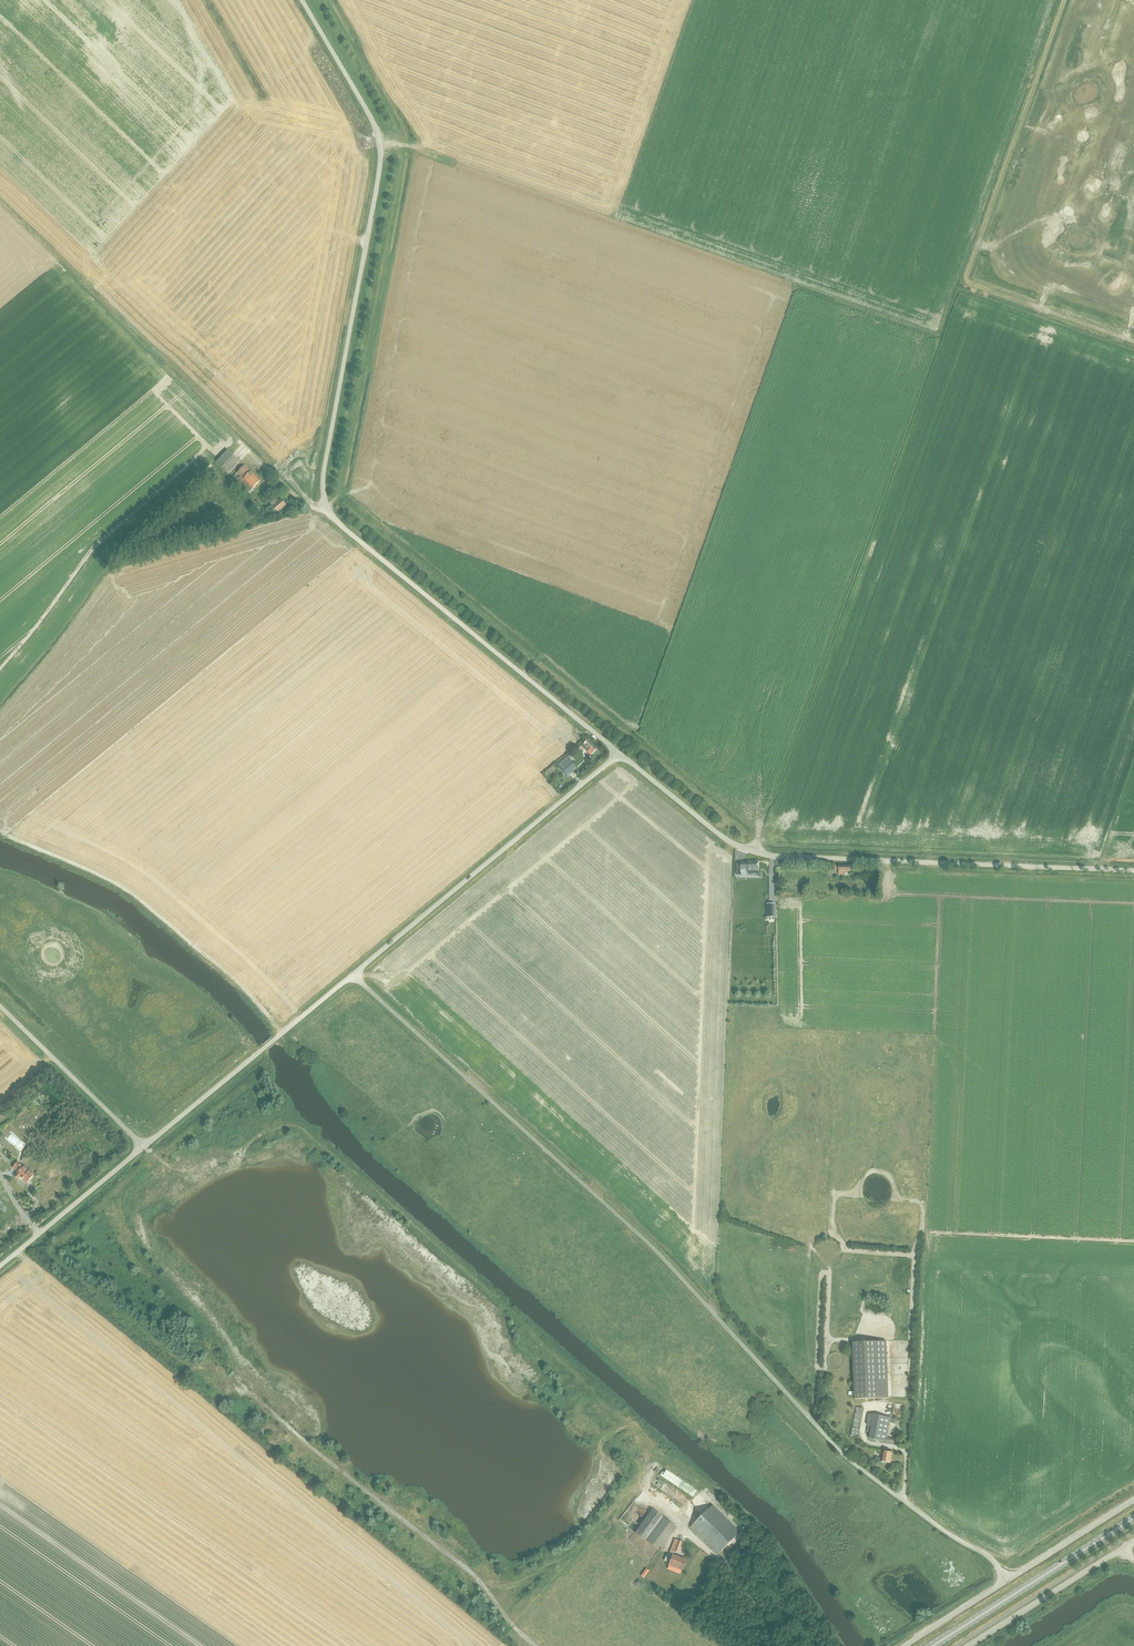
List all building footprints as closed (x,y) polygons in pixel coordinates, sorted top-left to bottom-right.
[(228,474),(240,462),(228,451),(216,463),(228,474)] [(248,493),(260,481),(244,465),(233,477),(248,493)] [(260,473),(266,480),(271,475),(264,469),(260,473)] [(277,502),(276,501),(275,499),(270,504),(274,509),(270,512),(274,515),(286,505),(281,499),(277,502)] [(587,739),(580,746),(590,755),(597,749),(587,739)] [(567,776),(576,768),(566,756),(557,765),(567,776)] [(758,871),(758,861),(748,861),(748,862),(740,862),(740,869),(748,869),(748,871),(758,871)] [(839,870),(839,874),(844,874),(844,871),(850,871),(850,866),(834,866),(834,870),(839,870)] [(775,904),(766,904),(767,917),(775,917),(775,904)] [(27,1183),(34,1175),(24,1165),(23,1166),(18,1162),(13,1168),(18,1172),(15,1176),(19,1179),(20,1178),(27,1183)] [(853,1342),(855,1399),(888,1398),(886,1341),(853,1342)] [(858,1436),(860,1429),(858,1429),(862,1408),(857,1407),(851,1435),(858,1436)] [(886,1437),(890,1417),(874,1414),(871,1425),(868,1425),(867,1432),(870,1432),(869,1438),(897,1444),(898,1440),(886,1437)] [(890,1463),(892,1452),(883,1450),(882,1458),(876,1457),(875,1460),(881,1461),(890,1463)] [(718,1555),(740,1533),(713,1505),(690,1527),(718,1555)] [(634,1533),(659,1550),(676,1527),(652,1509),(634,1533)] [(682,1541),(677,1540),(674,1539),(669,1552),(673,1553),(673,1551),(677,1553),(682,1541)] [(652,1557),(657,1550),(654,1548),(649,1555),(652,1557)] [(682,1570),(686,1560),(672,1554),(668,1565),(682,1570)]
